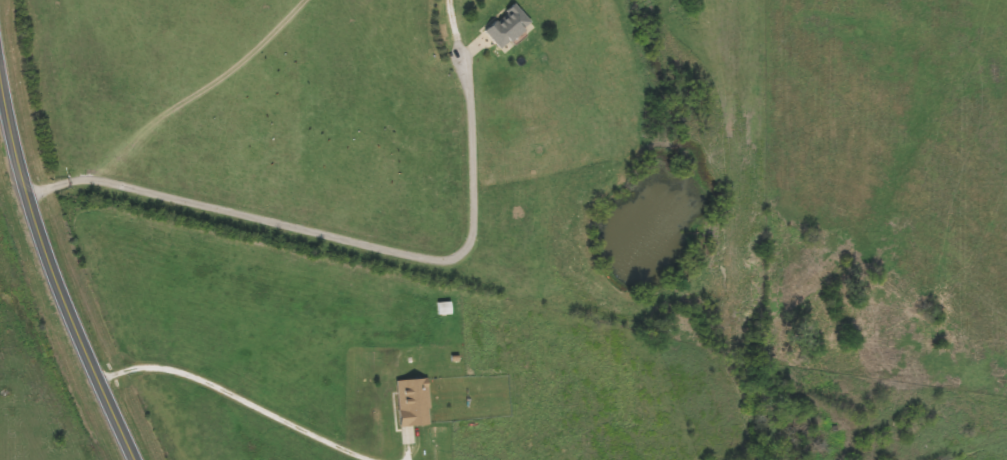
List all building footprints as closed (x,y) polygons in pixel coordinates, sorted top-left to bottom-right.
[(485,29),(514,6),(531,26),(503,50),(485,29)] [(429,379),(432,425),(401,427),(398,381),(429,379)]
